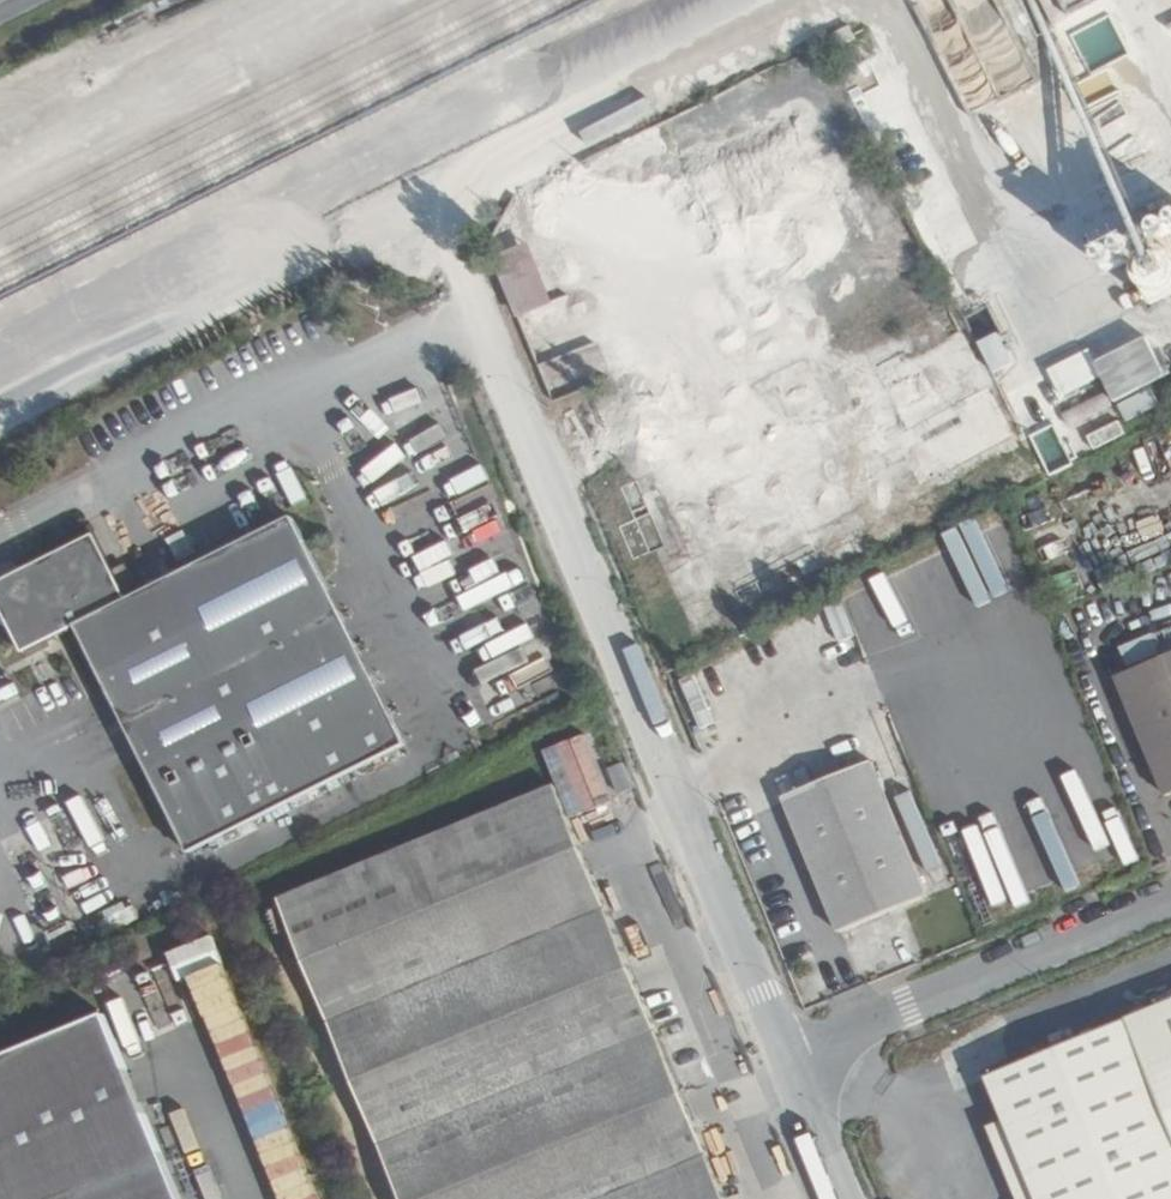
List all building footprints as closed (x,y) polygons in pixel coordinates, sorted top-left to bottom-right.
[(843,57),(858,87),(871,81),(857,50),(843,57)] [(730,150),(795,302),(906,254),(888,213),(872,220),(845,157),(846,157),(811,77),(791,86),(808,124),(753,148),(750,141),(730,150)] [(1094,240),(1104,260),(1127,248),(1170,227),(1170,202),(1094,240)] [(494,256),(507,289),(516,286),(525,308),(545,300),(522,245),(494,256)] [(985,345),(999,372),(1017,363),(1003,336),(985,345)] [(1093,351),(1057,369),(1069,395),(1108,376),(1121,401),(1170,377),(1151,337),(1098,363),(1093,351)] [(582,350),(548,358),(555,383),(589,374),(582,350)] [(952,483),(1017,448),(981,381),(883,433),(912,487),(945,469),(952,483)] [(622,485),(651,554),(667,546),(638,478),(622,485)] [(177,822),(259,782),(275,812),(409,744),(297,519),(133,601),(128,592),(121,576),(100,534),(0,584),(0,596),(7,610),(4,623),(15,627),(29,655),(81,628),(177,822)] [(818,548),(736,589),(743,606),(826,565),(818,548)] [(942,714),(952,740),(963,737),(971,758),(961,762),(1003,866),(1036,853),(1031,841),(1060,829),(1067,841),(1099,829),(990,560),(894,598),(933,692),(943,688),(953,710),(942,714)] [(121,576),(128,592),(143,586),(134,570),(121,576)] [(1120,676),(1170,656),(1170,630),(1111,654),(1120,676)] [(1169,797),(1170,796),(1170,656),(1120,676),(1169,797)] [(570,797),(611,782),(592,733),(551,748),(570,797)] [(623,764),(611,769),(620,793),(632,788),(623,764)] [(259,782),(177,822),(193,853),(275,812),(259,782)] [(404,1198),(726,1198),(561,786),(283,898),(404,1198)] [(794,822),(852,959),(936,926),(879,787),(794,822)] [(1060,829),(1031,841),(1036,853),(1067,841),(1060,829)] [(1170,1050),(1170,999),(1153,1007),(1170,1050)] [(1034,1198),(1170,1198),(1170,1050),(1153,1007),(983,1075),(1034,1198)] [(102,1016),(0,1056),(0,1198),(177,1198),(102,1016)] [(984,1123),(1011,1198),(1024,1198),(995,1119),(984,1123)]
